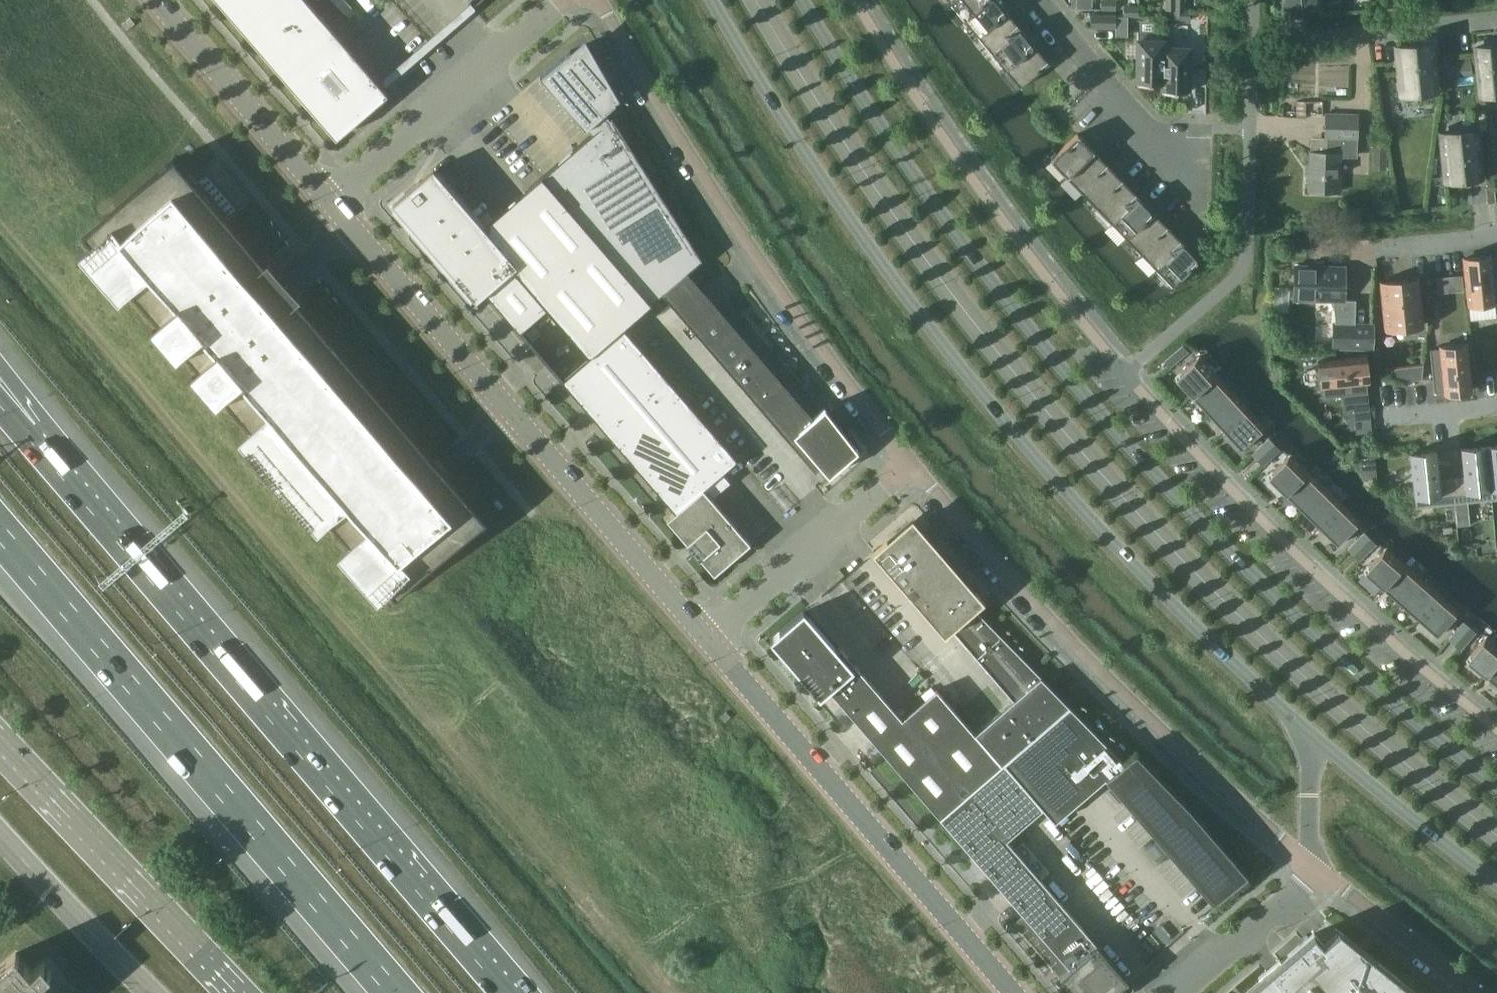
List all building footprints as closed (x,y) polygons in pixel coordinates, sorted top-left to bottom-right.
[(220,4),(268,58),(336,137),(387,94),(352,53),(338,37),(324,21),(310,4),(306,0),(217,0),(220,4)] [(988,0),(954,0),(951,2),(965,19),(988,0)] [(1007,12),(997,0),(988,0),(965,19),(979,36),(1007,12)] [(1101,9),(1116,9),(1116,0),(1111,0),(1101,0),(1101,9)] [(1175,10),(1175,0),(1167,0),(1166,10),(1175,10)] [(1175,10),(1184,10),(1184,0),(1175,0),(1175,10)] [(1124,6),(1124,15),(1139,15),(1139,6),(1124,6)] [(1184,10),(1175,10),(1175,19),(1190,19),(1190,10),(1184,10)] [(992,52),(1021,28),(1007,12),(979,36),(992,52)] [(1116,28),(1116,15),(1091,15),(1091,27),(1116,28)] [(1006,69),(1035,45),(1021,28),(992,52),(1006,69)] [(1163,91),(1164,32),(1138,32),(1137,83),(1162,84),(1162,91),(1163,91)] [(1165,32),(1164,32),(1163,91),(1189,91),(1190,47),(1165,47),(1165,32)] [(1433,43),(1396,47),(1401,93),(1438,89),(1433,43)] [(1035,45),(1006,69),(1021,87),(1049,63),(1035,45)] [(1476,47),(1481,93),(1496,91),(1496,45),(1476,47)] [(651,303),(662,293),(688,271),(702,259),(612,116),(610,117),(605,112),(616,102),(586,46),(573,53),(571,50),(540,76),(586,129),(588,127),(592,133),(542,176),(651,303)] [(1306,101),(1297,100),(1296,106),(1296,117),(1305,117),(1306,106),(1306,101)] [(1356,157),(1357,136),(1358,114),(1325,112),(1324,151),(1309,150),(1309,165),(1306,165),(1306,175),(1308,175),(1308,190),(1340,191),(1341,156),(1356,157)] [(1481,175),(1477,130),(1440,133),(1444,179),(1481,175)] [(1078,133),(1051,159),(1067,175),(1094,149),(1078,133)] [(1067,175),(1082,191),(1109,165),(1094,149),(1067,175)] [(1387,150),(1374,150),(1373,159),(1387,159),(1387,150)] [(296,300),(299,296),(267,259),(263,262),(173,158),(83,236),(90,245),(78,255),(118,302),(130,291),(157,322),(149,328),(176,359),(183,353),(196,368),(189,374),(215,405),(223,399),(249,429),(237,440),(317,532),(329,521),(349,544),(337,555),(377,601),(389,591),(396,599),(487,521),(296,300)] [(1124,180),(1109,165),(1082,191),(1097,206),(1124,180)] [(651,303),(542,176),(484,226),(434,168),(419,181),(393,203),(476,300),(485,292),(520,332),(547,308),(589,357),(623,327),(651,303)] [(1097,206),(1112,222),(1139,196),(1124,180),(1097,206)] [(1127,237),(1154,211),(1139,196),(1112,222),(1127,237)] [(1127,237),(1142,253),(1169,227),(1154,211),(1127,237)] [(1157,268),(1184,242),(1169,227),(1142,253),(1157,268)] [(1184,242),(1157,268),(1173,285),(1200,259),(1184,242)] [(1496,300),(1496,256),(1491,256),(1491,255),(1465,258),(1470,304),(1496,301),(1496,300)] [(1294,299),(1344,301),(1345,267),(1295,265),(1294,299)] [(730,371),(799,450),(815,470),(821,466),(829,475),(858,450),(827,410),(815,419),(688,271),(662,293),(729,371),(730,371)] [(1461,275),(1449,276),(1450,291),(1463,290),(1461,275)] [(1418,279),(1381,283),(1386,328),(1423,325),(1418,279)] [(589,357),(562,380),(675,512),(667,520),(686,542),(686,543),(700,559),(701,559),(714,575),(751,543),(704,489),(738,459),(623,327),(589,357)] [(1283,347),(1283,334),(1274,334),(1273,347),(1283,347)] [(1174,352),(1179,358),(1188,351),(1183,344),(1174,352)] [(1429,349),(1433,393),(1444,391),(1444,393),(1470,390),(1466,344),(1440,347),(1440,348),(1429,349)] [(1179,358),(1174,352),(1165,360),(1171,366),(1179,358)] [(1175,377),(1192,395),(1215,374),(1199,356),(1175,377)] [(1369,407),(1368,393),(1367,382),(1368,382),(1365,356),(1320,360),(1322,386),(1323,386),(1325,397),(1343,395),(1345,410),(1369,407)] [(1423,364),(1409,366),(1411,380),(1422,379),(1423,364)] [(1232,392),(1215,374),(1192,395),(1208,413),(1232,392)] [(1208,413),(1225,431),(1249,410),(1232,392),(1208,413)] [(1265,428),(1249,410),(1225,431),(1241,449),(1265,428)] [(1266,451),(1275,443),(1269,437),(1260,446),(1266,451)] [(1266,451),(1272,457),(1280,449),(1275,443),(1266,451)] [(1486,446),(1492,500),(1496,499),(1496,445),(1486,446)] [(1257,460),(1266,451),(1260,446),(1252,454),(1257,460)] [(1455,504),(1492,500),(1486,446),(1463,449),(1463,448),(1462,448),(1461,448),(1464,476),(1452,477),(1455,504)] [(1416,507),(1455,504),(1452,477),(1439,479),(1436,450),(1436,451),(1435,451),(1435,452),(1412,454),(1412,453),(1411,453),(1410,453),(1416,507)] [(1266,451),(1257,460),(1263,465),(1272,457),(1266,451)] [(1268,476),(1285,493),(1308,470),(1290,453),(1268,476)] [(1325,487),(1308,470),(1285,493),(1303,510),(1325,487)] [(1303,510),(1320,527),(1342,504),(1325,487),(1303,510)] [(1360,522),(1342,504),(1320,527),(1337,545),(1360,522)] [(945,635),(952,629),(963,642),(1013,700),(975,733),(1002,764),(1004,763),(1069,706),(974,608),(984,601),(912,518),(873,551),(905,589),(913,597),(945,635)] [(1362,546),(1370,538),(1365,532),(1356,541),(1362,546)] [(1362,546),(1368,552),(1376,543),(1370,538),(1362,546)] [(1348,549),(1354,555),(1362,546),(1356,541),(1348,549)] [(1362,546),(1354,555),(1359,560),(1368,552),(1362,546)] [(1383,587),(1404,563),(1386,547),(1364,571),(1383,587)] [(1422,579),(1404,563),(1383,587),(1401,603),(1422,579)] [(1440,595),(1422,579),(1401,603),(1419,620),(1440,595)] [(1419,620),(1437,636),(1459,612),(1440,595),(1419,620)] [(822,681),(830,690),(831,691),(885,754),(940,818),(1002,764),(975,733),(959,715),(925,745),(902,719),(856,665),(849,657),(840,647),(837,650),(804,611),(770,640),(807,682),(812,688),(812,689),(822,681)] [(1462,635),(1470,626),(1464,621),(1456,630),(1462,635)] [(1462,635),(1468,641),(1476,632),(1470,626),(1462,635)] [(1448,639),(1454,645),(1462,635),(1456,630),(1448,639)] [(1460,650),(1468,641),(1462,635),(1454,645),(1460,650)] [(1466,660),(1485,675),(1496,660),(1496,643),(1486,635),(1466,660)] [(1485,675),(1496,685),(1496,660),(1485,675)] [(1057,824),(1107,781),(1215,906),(1249,877),(1191,810),(1133,754),(1123,762),(1069,706),(1004,763),(1043,808),(1057,824)] [(940,818),(1024,914),(1014,922),(1075,992),(1112,992),(1128,980),(1007,839),(1043,808),(1004,763),(1002,764),(940,818)] [(1398,977),(1381,963),(1339,929),(1323,942),(1314,932),(1305,940),(1283,960),(1244,992),(1418,992),(1398,977)] [(41,980),(52,971),(43,961),(32,970),(16,952),(0,966),(0,992),(51,992),(41,980)]
